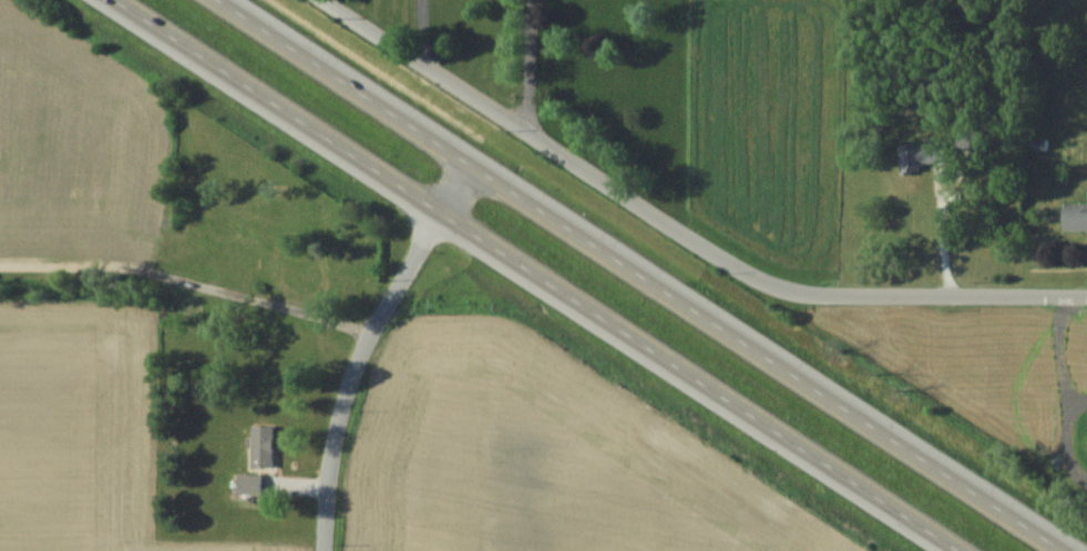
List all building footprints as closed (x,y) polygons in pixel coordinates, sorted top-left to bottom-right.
[(943,162),(943,143),(899,143),(899,173),(920,173),(920,162),(943,162)] [(1061,231),(1086,231),(1086,203),(1061,203),(1061,231)] [(249,426),(249,467),(272,467),(272,426),(249,426)] [(260,475),(235,475),(235,494),(260,494),(260,475)]
